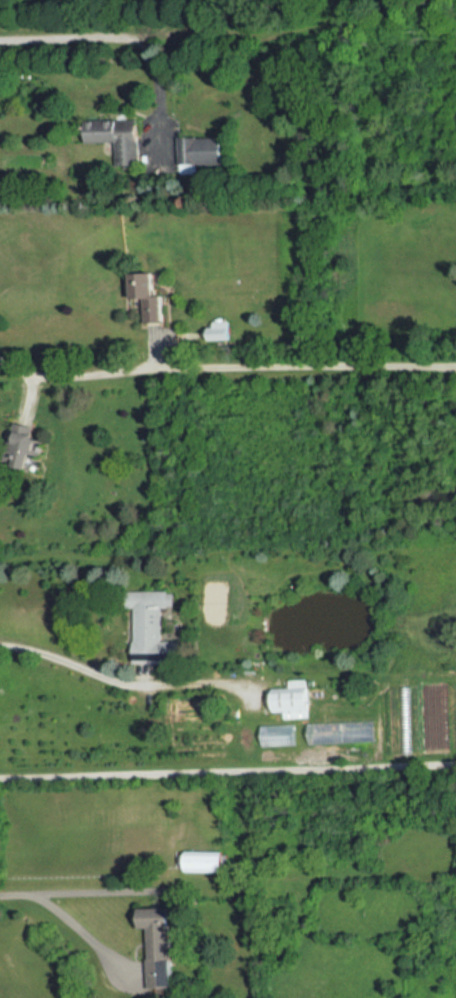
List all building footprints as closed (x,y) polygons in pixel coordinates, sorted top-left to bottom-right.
[(80,115),(82,146),(112,145),(113,167),(140,165),(138,112),(80,115)] [(222,138),(177,138),(176,165),(222,165),(222,138)] [(157,295),(156,272),(134,273),(135,298),(143,298),(144,323),(166,322),(165,294),(157,295)] [(18,421),(11,444),(18,446),(11,468),(25,473),(39,427),(18,421)] [(121,590),(121,610),(130,610),(131,661),(176,660),(176,641),(158,641),(157,606),(170,606),(170,589),(121,590)] [(267,686),(269,711),(279,710),(280,724),(291,723),(306,721),(304,683),(267,686)] [(307,743),(306,721),(372,720),(373,742),(307,743)] [(256,725),(257,751),(292,749),(291,723),(256,725)] [(178,848),(178,872),(219,872),(220,849),(178,848)] [(134,910),(135,929),(142,928),(144,987),(170,986),(167,909),(134,910)]
